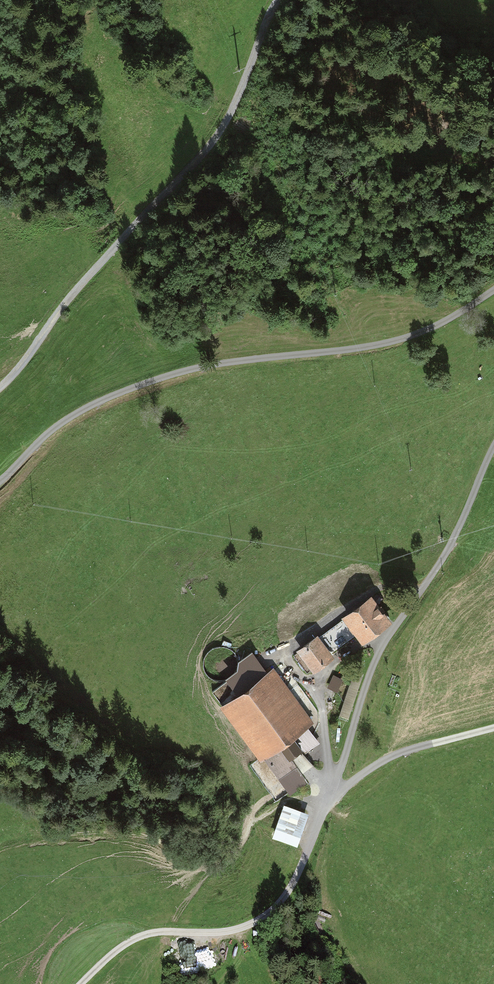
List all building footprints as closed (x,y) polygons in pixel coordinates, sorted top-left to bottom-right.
[(389,625),(371,601),(347,620),(364,644),(389,625)] [(318,637),(297,652),(312,673),(333,659),(318,637)] [(279,670),(225,707),(263,763),(317,726),(279,670)] [(343,679),(332,675),(327,688),(338,693),(343,679)] [(351,720),(363,679),(352,676),(340,717),(351,720)] [(314,815),(288,806),(275,839),(301,849),(314,815)]
